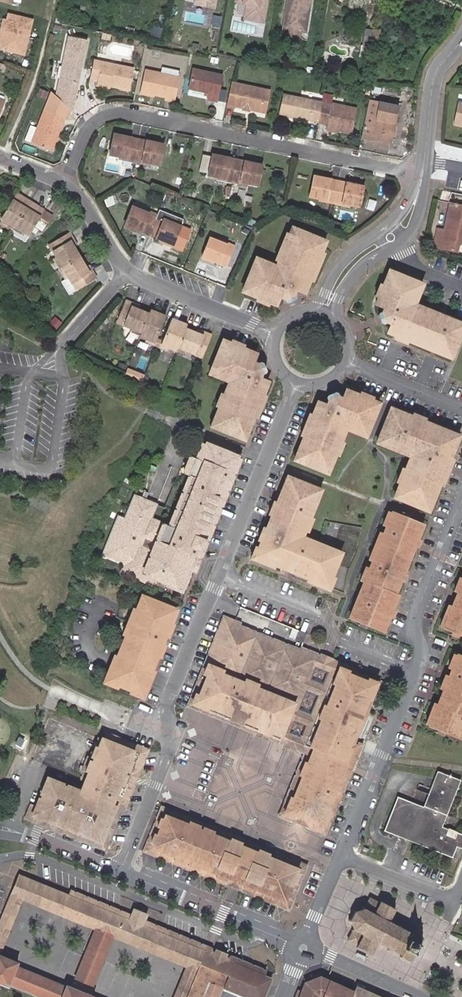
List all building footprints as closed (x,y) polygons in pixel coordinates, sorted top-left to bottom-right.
[(262,25),(267,0),(244,0),(243,4),(247,5),(244,20),(262,25)] [(307,0),(289,0),(284,30),(287,30),(286,39),(300,41),(302,32),(305,33),(308,13),(305,12),(307,0)] [(1,22),(0,26),(0,39),(1,40),(0,44),(0,50),(24,56),(33,19),(7,14),(6,19),(5,23),(1,22)] [(370,47),(372,31),(365,29),(363,46),(370,47)] [(383,47),(385,33),(375,32),(373,46),(383,47)] [(111,34),(102,33),(100,39),(109,41),(111,34)] [(68,35),(57,78),(78,84),(81,73),(78,72),(79,68),(82,68),(89,40),(68,35)] [(98,76),(97,82),(108,84),(128,88),(132,68),(93,60),(90,75),(98,76)] [(140,91),(173,97),(179,69),(161,65),(159,72),(144,69),(140,91)] [(221,75),(192,68),(188,88),(208,93),(207,98),(215,100),(221,75)] [(230,84),(226,106),(264,114),(269,92),(230,84)] [(42,97),(45,90),(38,88),(35,95),(42,97)] [(50,90),(36,127),(29,125),(24,138),(50,149),(66,105),(50,90)] [(279,114),(316,122),(320,104),(282,95),(279,114)] [(324,96),(322,104),(329,105),(331,97),(324,96)] [(392,137),(398,107),(368,101),(361,138),(373,140),(374,134),(392,137)] [(458,101),(453,124),(461,126),(461,102),(458,101)] [(320,104),(316,122),(327,124),(326,128),(336,130),(335,133),(351,136),(357,108),(332,103),(331,106),(329,105),(322,104),(320,104)] [(390,144),(392,137),(374,134),(373,140),(390,144)] [(133,156),(136,140),(112,135),(107,155),(125,159),(126,155),(133,156)] [(161,146),(136,140),(133,156),(140,158),(139,162),(157,166),(161,146)] [(232,178),(235,161),(211,156),(206,177),(224,180),(225,176),(232,178)] [(259,166),(235,161),(232,178),(238,180),(237,183),(255,187),(259,166)] [(334,200),(337,183),(312,178),(308,199),(325,202),(326,198),(334,200)] [(361,188),(337,183),(334,200),(339,201),(339,205),(357,209),(361,188)] [(26,234),(40,213),(35,210),(36,207),(19,195),(17,198),(12,194),(0,212),(0,215),(4,218),(22,230),(26,234)] [(111,196),(104,200),(107,207),(114,204),(111,196)] [(459,223),(461,211),(461,205),(450,203),(444,229),(438,227),(434,248),(454,252),(457,238),(461,239),(461,224),(459,223)] [(122,228),(146,238),(152,222),(146,220),(148,216),(130,208),(122,228)] [(20,233),(22,230),(4,218),(2,221),(20,233)] [(152,222),(146,238),(170,248),(178,227),(160,220),(158,225),(152,222)] [(295,292),(297,293),(302,295),(322,242),(287,229),(271,271),(267,269),(269,266),(252,260),(241,289),(254,294),(253,298),(273,306),(276,299),(279,297),(281,300),(292,295),(291,293),(295,292)] [(64,231),(45,243),(53,257),(59,266),(76,256),(70,246),(66,240),(69,238),(64,231)] [(225,249),(227,246),(207,239),(198,260),(225,270),(232,252),(225,249)] [(88,269),(85,271),(82,265),(76,256),(59,266),(65,275),(73,288),(92,275),(88,269)] [(59,266),(53,257),(51,258),(57,268),(59,266)] [(65,275),(59,266),(57,268),(62,277),(65,275)] [(384,272),(379,286),(382,287),(388,273),(384,272)] [(382,287),(379,286),(371,305),(379,308),(380,312),(378,313),(382,324),(384,323),(386,329),(384,335),(405,342),(406,339),(449,355),(461,325),(407,305),(409,300),(412,301),(418,285),(388,273),(382,287)] [(254,294),(241,289),(239,293),(253,298),(254,294)] [(139,332),(137,336),(144,339),(150,342),(152,338),(161,316),(148,310),(146,314),(134,309),(128,306),(130,302),(123,299),(113,321),(139,332)] [(157,345),(172,351),(174,347),(184,351),(200,357),(208,335),(201,332),(199,336),(192,333),(181,329),(183,325),(168,319),(159,341),(157,345)] [(139,332),(128,328),(127,331),(137,336),(139,332)] [(214,405),(206,426),(243,440),(268,379),(259,375),(259,373),(262,372),(264,366),(259,359),(252,360),(256,350),(242,345),(243,342),(228,337),(228,339),(220,336),(205,373),(225,381),(220,392),(217,391),(212,404),(214,405)] [(144,339),(143,341),(153,346),(156,339),(152,338),(150,342),(144,339)] [(157,345),(159,341),(156,339),(153,346),(166,351),(167,349),(157,345)] [(448,359),(449,355),(406,339),(405,342),(448,359)] [(184,351),(174,347),(172,351),(183,355),(184,351)] [(314,398),(289,458),(327,473),(345,430),(365,438),(379,400),(342,386),(314,398)] [(459,433),(387,404),(372,442),(405,455),(390,496),(427,511),(459,433)] [(162,455),(167,446),(153,439),(148,449),(162,455)] [(134,492),(123,523),(110,555),(131,564),(128,573),(155,583),(177,592),(189,560),(195,562),(236,459),(204,447),(197,464),(193,475),(185,473),(183,479),(190,482),(170,532),(156,527),(162,513),(141,505),(144,497),(134,492)] [(193,475),(197,464),(190,462),(185,473),(193,475)] [(320,487),(284,472),(248,558),(328,591),(330,587),(344,592),(349,569),(358,548),(361,527),(324,520),(317,540),(302,534),(320,487)] [(383,632),(422,522),(388,509),(354,595),(345,618),(383,632)] [(110,555),(123,523),(115,520),(99,559),(122,568),(119,576),(152,590),(155,583),(128,573),(131,564),(110,555)] [(189,574),(190,575),(193,576),(198,563),(195,562),(189,560),(177,592),(181,594),(189,574)] [(461,635),(461,580),(452,606),(443,627),(451,630),(458,633),(461,635)] [(176,607),(138,592),(99,682),(141,699),(176,607)] [(439,626),(443,627),(452,606),(448,605),(439,626)] [(379,675),(222,614),(184,707),(302,754),(277,816),(327,834),(362,742),(357,740),(379,675)] [(306,633),(298,630),(295,639),(302,642),(306,633)] [(455,654),(450,668),(436,704),(428,725),(436,728),(443,730),(460,738),(461,733),(461,657),(455,654)] [(428,725),(436,704),(432,702),(424,723),(428,725)] [(43,775),(28,814),(97,840),(132,748),(98,734),(76,788),(43,775)] [(459,780),(437,771),(423,807),(398,797),(385,830),(452,856),(456,846),(461,847),(461,845),(461,834),(441,826),(459,780)] [(161,806),(142,851),(290,910),(308,865),(298,861),(276,851),(161,806)] [(19,876),(15,885),(98,919),(94,930),(74,978),(92,986),(113,937),(117,927),(200,962),(204,953),(205,951),(141,925),(130,920),(71,897),(19,876)] [(0,922),(0,953),(22,900),(94,930),(98,919),(15,885),(0,922)] [(74,891),(71,897),(130,920),(132,915),(74,891)] [(351,909),(347,917),(350,930),(358,935),(353,947),(370,954),(375,943),(407,960),(419,934),(388,918),(393,907),(377,899),(371,911),(361,906),(351,909)] [(141,925),(143,920),(146,914),(134,909),(132,915),(130,920),(141,925)] [(205,951),(207,946),(143,920),(141,925),(205,951)] [(200,962),(117,927),(113,937),(185,967),(173,996),(186,996),(200,962)] [(207,946),(205,951),(204,953),(210,955),(209,958),(227,966),(228,962),(232,964),(233,962),(263,974),(265,970),(207,946)] [(204,953),(200,962),(186,996),(219,996),(232,964),(228,962),(227,966),(209,958),(210,955),(204,953)] [(8,987),(9,985),(39,996),(92,996),(65,986),(65,987),(16,968),(18,963),(0,956),(0,984),(8,987)] [(354,991),(321,977),(304,985),(299,996),(352,996),(354,991)] [(352,996),(387,996),(356,984),(352,996)]
